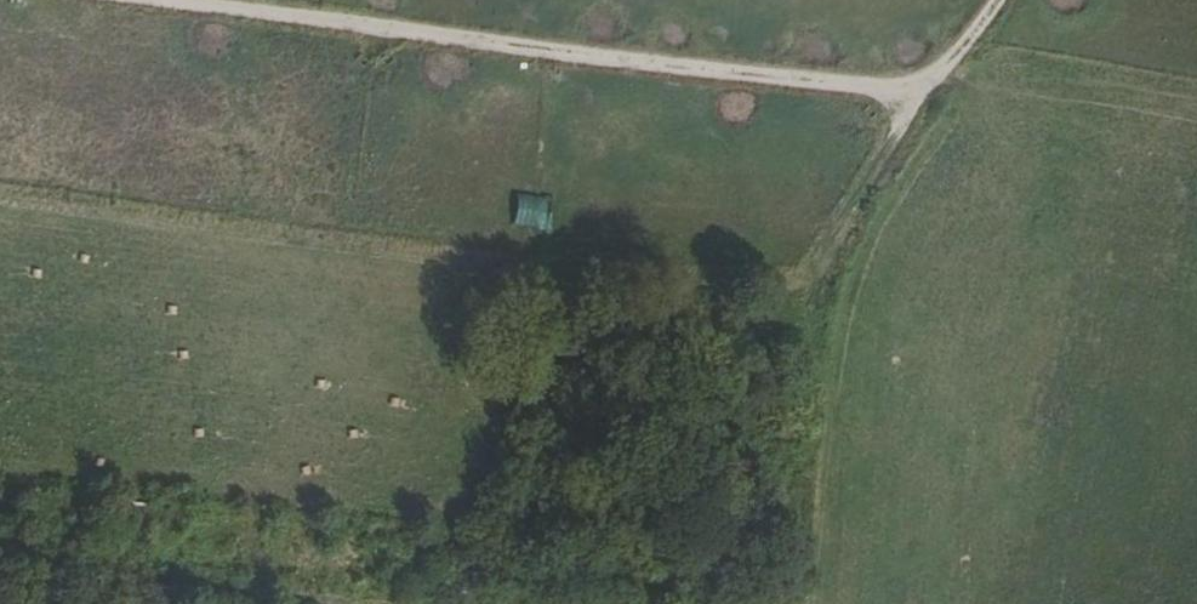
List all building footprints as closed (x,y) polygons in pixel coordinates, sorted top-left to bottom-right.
[(515,195),(514,225),(552,226),(553,196),(515,195)]
